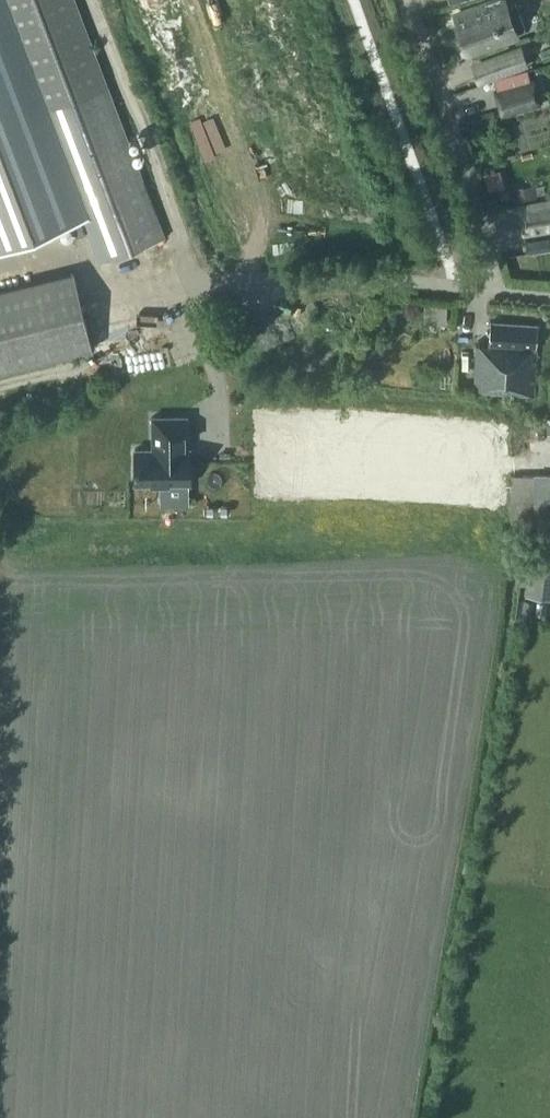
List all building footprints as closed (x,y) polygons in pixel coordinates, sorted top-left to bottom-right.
[(14,220),(22,242),(75,222),(80,234),(88,231),(100,262),(165,237),(74,0),(0,0),(0,226),(14,220)] [(468,51),(517,33),(516,31),(525,28),(516,3),(507,6),(505,0),(495,0),(455,15),(468,51)] [(472,64),(479,83),(528,66),(521,47),(472,64)] [(495,91),(502,114),(540,102),(534,80),(495,91)] [(485,188),(502,184),(497,167),(480,171),(485,188)] [(536,184),(507,189),(509,201),(538,197),(536,184)] [(529,235),(549,231),(549,199),(523,204),(529,235)] [(93,347),(74,271),(0,289),(0,370),(93,347)] [(474,390),(527,394),(527,398),(533,399),(533,395),(534,395),(538,324),(490,321),(489,345),(476,343),(474,390)] [(134,447),(134,484),(193,483),(192,446),(189,446),(189,414),(151,414),(152,447),(134,447)] [(533,472),(533,474),(512,474),(511,522),(532,521),(549,522),(549,473),(533,472)] [(531,550),(531,552),(524,551),(520,583),(527,583),(526,595),(549,597),(549,552),(531,550)]
